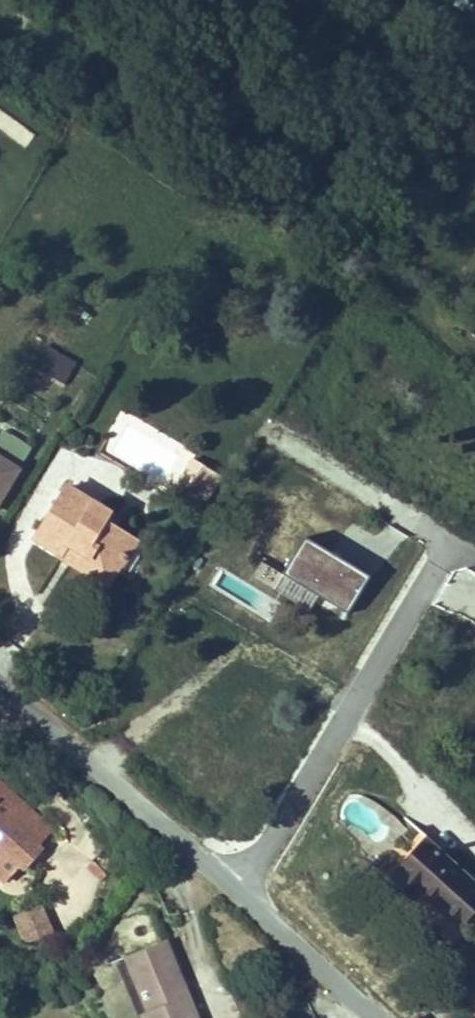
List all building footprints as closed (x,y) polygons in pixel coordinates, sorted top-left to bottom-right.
[(36,133),(0,111),(0,131),(27,147),(36,133)] [(32,369),(65,387),(78,361),(46,343),(32,369)] [(0,436),(0,458),(17,469),(30,448),(3,431),(0,436)] [(18,470),(17,469),(0,458),(0,499),(18,470)] [(194,459),(189,468),(199,474),(204,466),(194,459)] [(199,474),(189,468),(178,486),(188,492),(199,474)] [(110,513),(68,487),(36,539),(58,553),(64,557),(71,546),(84,554),(80,559),(106,575),(115,560),(128,557),(137,541),(105,522),(110,513)] [(64,557),(58,553),(56,557),(109,589),(128,557),(115,560),(106,575),(80,559),(84,554),(71,546),(64,557)] [(414,902),(422,892),(459,925),(474,908),(474,884),(427,840),(390,880),(414,902)] [(5,889),(20,871),(0,854),(0,885),(5,889)] [(77,876),(55,900),(72,914),(92,885),(77,876)] [(0,885),(0,907),(9,895),(4,890),(5,889),(0,885)] [(22,944),(53,936),(45,905),(13,913),(22,944)] [(130,968),(93,987),(110,1017),(145,1017),(154,1011),(130,968)] [(93,987),(78,995),(90,1017),(110,1017),(93,987)]
